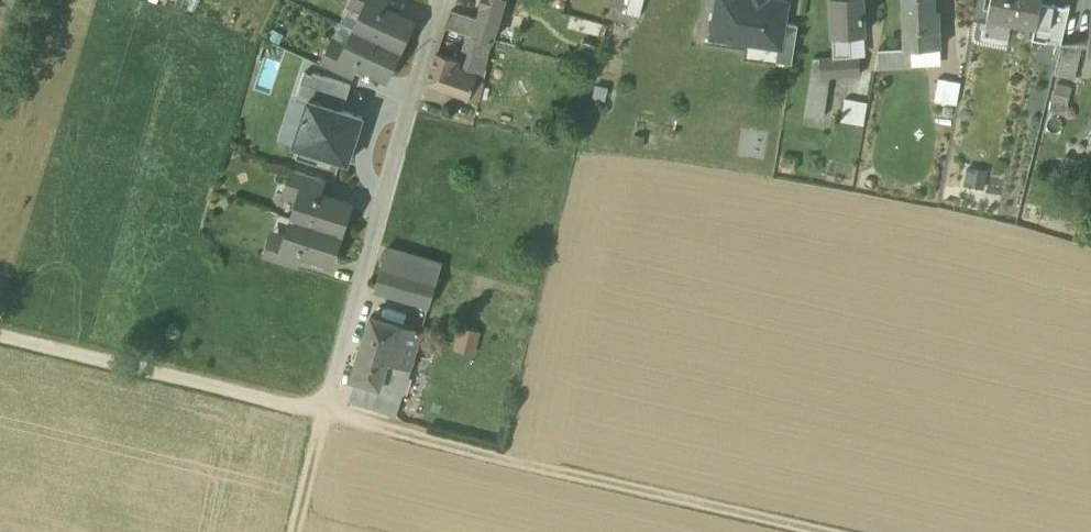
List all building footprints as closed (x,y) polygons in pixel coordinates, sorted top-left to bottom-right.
[(365,3),(365,2),(383,10),(384,8),(387,0),(358,0),(365,3)] [(481,4),(483,5),(479,19),(473,36),(491,42),(500,0),(482,0),(481,4)] [(626,13),(640,16),(644,0),(629,0),(626,13)] [(768,0),(718,0),(713,36),(778,46),(780,46),(783,22),(786,3),(768,0)] [(833,57),(851,56),(850,34),(864,33),(862,0),(830,0),(833,57)] [(905,49),(911,48),(940,47),(939,11),(935,11),(934,0),(903,0),(905,49)] [(988,15),(1035,25),(1037,25),(1041,1),(1042,0),(990,0),(988,15)] [(1054,4),(1041,1),(1037,25),(1035,25),(1033,36),(1047,39),(1054,4)] [(383,10),(365,2),(365,3),(353,29),(400,50),(414,22),(384,8),(383,10)] [(1071,8),(1054,4),(1047,39),(1061,42),(1071,8)] [(479,19),(451,11),(446,27),(473,36),(479,19)] [(798,24),(783,22),(780,46),(778,46),(776,61),(792,64),(798,24)] [(400,50),(353,29),(341,54),(341,55),(358,63),(357,65),(387,79),(400,50)] [(491,42),(473,36),(469,57),(476,58),(473,73),(483,76),(491,42)] [(1048,57),(1050,41),(1038,40),(1036,56),(1048,57)] [(595,46),(582,42),(579,52),(591,57),(595,46)] [(1082,47),(1062,42),(1054,72),(1075,77),(1082,47)] [(358,63),(341,55),(341,54),(328,48),(321,64),(351,78),(357,65),(358,63)] [(912,69),(911,48),(905,49),(878,50),(874,71),(912,69)] [(591,57),(579,52),(577,58),(589,63),(591,57)] [(456,59),(437,53),(427,83),(469,98),(476,79),(452,71),(456,59)] [(833,57),(820,58),(820,60),(821,76),(829,75),(860,74),(859,55),(833,57)] [(803,113),(823,116),(829,75),(821,76),(820,60),(812,59),(803,113)] [(308,100),(343,111),(351,85),(304,70),(296,96),(308,100)] [(960,83),(938,80),(935,103),(957,106),(960,83)] [(869,102),(845,97),(840,121),(864,126),(869,102)] [(348,162),(363,117),(343,111),(308,100),(293,145),(300,147),(296,157),(317,164),(320,153),(348,162)] [(965,165),(965,183),(989,184),(989,166),(965,165)] [(324,180),(292,169),(287,187),(300,191),(301,190),(319,196),(320,193),(324,180)] [(319,196),(301,190),(300,191),(292,218),(341,234),(351,204),(320,193),(319,196)] [(341,234),(292,218),(283,244),(283,246),(301,252),(300,254),(332,264),(341,234)] [(301,252),(283,246),(283,244),(270,240),(264,257),(296,268),(300,254),(301,252)] [(442,263),(387,247),(374,289),(429,305),(442,263)] [(398,324),(371,315),(351,378),(355,380),(378,387),(398,324)] [(398,324),(378,387),(396,393),(402,375),(408,377),(411,368),(410,368),(420,331),(399,324),(398,324)] [(484,339),(462,333),(456,357),(478,363),(484,339)] [(378,387),(355,380),(349,400),(396,415),(408,377),(402,375),(396,393),(378,387)]
